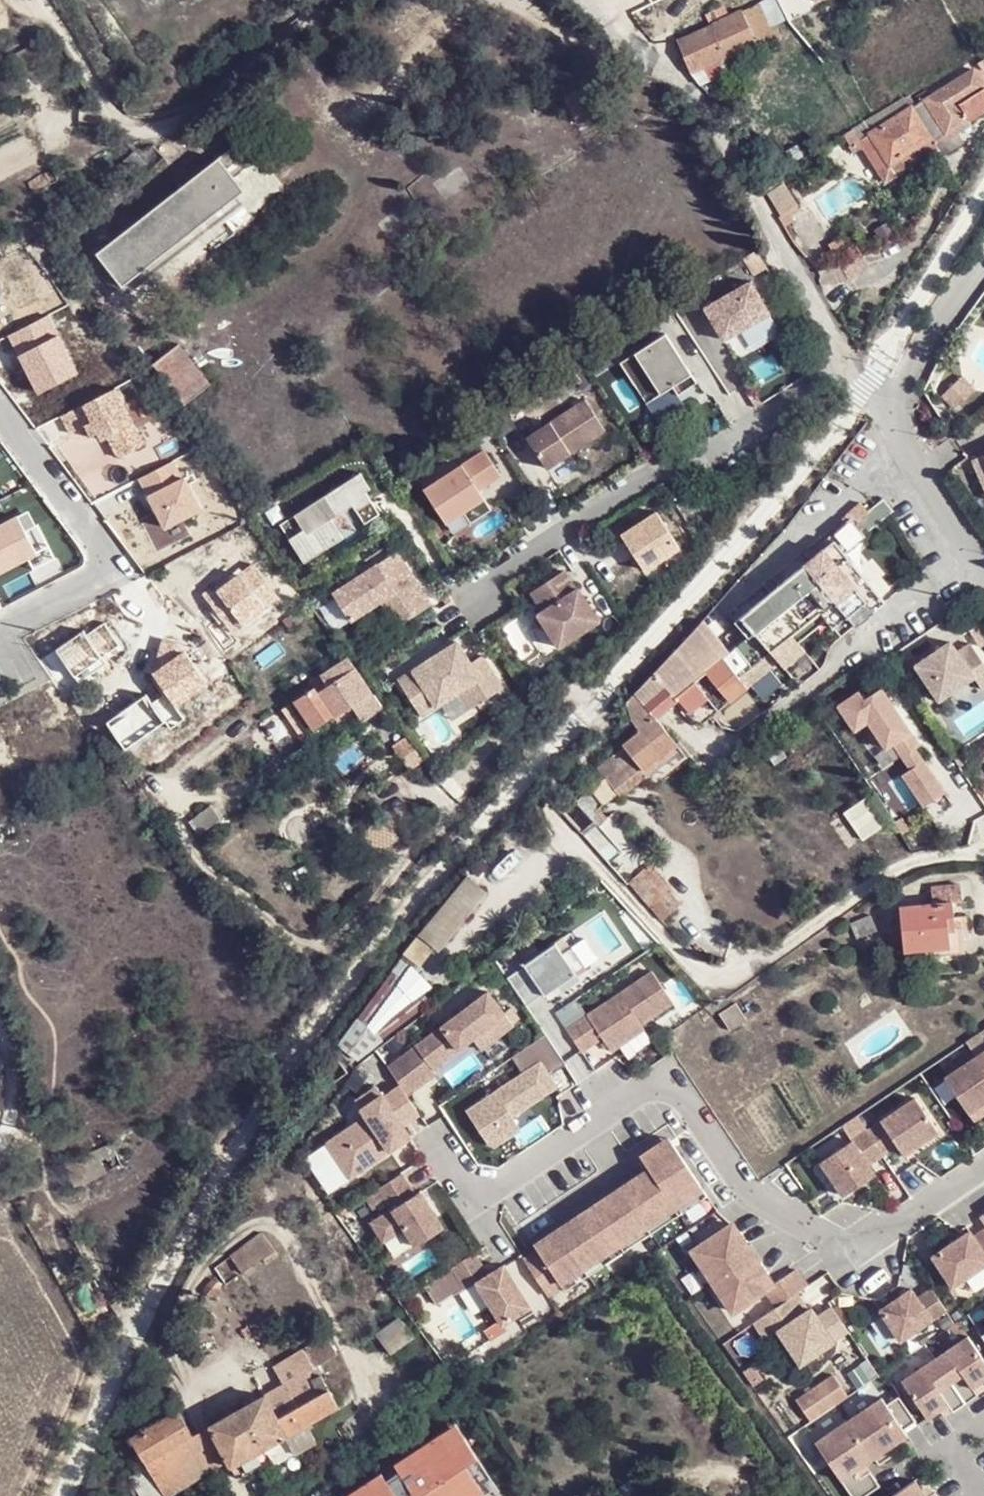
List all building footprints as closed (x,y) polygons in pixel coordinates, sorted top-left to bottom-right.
[(746,8),(764,42),(779,34),(774,25),(789,16),(780,0),(761,0),(746,8)] [(707,15),(713,25),(730,16),(726,5),(707,15)] [(695,74),(704,88),(732,75),(725,61),(764,42),(746,8),(730,16),(713,25),(679,42),(695,74)] [(927,98),(948,135),(983,116),(983,87),(975,71),(927,98)] [(930,141),(912,109),(868,134),(886,164),(930,141)] [(540,114),(523,121),(528,133),(544,126),(540,114)] [(259,128),(101,253),(126,285),(252,188),(242,175),(276,149),(259,128)] [(892,175),(937,150),(930,141),(886,164),(892,175)] [(780,189),(765,198),(778,220),(793,213),(780,189)] [(754,285),(700,311),(727,364),(780,337),(754,285)] [(664,341),(618,367),(636,399),(682,373),(664,341)] [(181,343),(150,367),(182,409),(212,385),(181,343)] [(145,443),(116,388),(62,416),(71,433),(86,425),(92,436),(99,432),(103,440),(108,438),(120,458),(145,443)] [(605,436),(585,405),(527,442),(546,473),(605,436)] [(491,514),(478,494),(500,480),(484,455),(423,493),(445,527),(462,517),(470,527),(491,514)] [(173,459),(136,478),(163,527),(202,506),(173,459)] [(291,543),(306,567),(345,542),(332,523),(354,509),(366,528),(381,518),(367,496),(371,493),(361,477),(296,520),(305,534),(291,543)] [(633,696),(626,704),(633,723),(636,728),(656,711),(658,715),(676,701),(698,726),(700,724),(703,728),(770,672),(763,664),(774,654),(786,668),(807,651),(794,631),(819,611),(834,629),(847,618),(856,628),(887,602),(846,553),(867,536),(865,534),(897,508),(887,496),(870,512),(861,503),(849,515),(849,516),(837,527),(840,531),(832,538),(835,542),(740,622),(751,635),(731,653),(703,621),(670,655),(650,678),(633,696)] [(0,526),(0,571),(24,559),(30,571),(54,559),(37,524),(29,528),(22,515),(0,526)] [(657,515),(621,537),(643,573),(679,551),(657,515)] [(281,529),(291,543),(305,534),(296,520),(281,529)] [(351,630),(382,611),(396,633),(434,609),(398,554),(330,597),(351,630)] [(240,557),(210,573),(230,609),(261,590),(254,578),(263,572),(256,561),(247,567),(240,557)] [(562,574),(529,595),(541,614),(536,618),(556,650),(597,624),(577,592),(574,593),(562,574)] [(134,604),(95,627),(107,647),(146,624),(134,604)] [(972,634),(982,650),(983,649),(983,626),(972,634)] [(457,645),(398,684),(423,720),(442,707),(463,694),(473,711),(504,690),(483,658),(471,666),(457,645)] [(918,669),(941,704),(976,681),(983,693),(983,664),(973,647),(960,656),(953,646),(918,669)] [(356,670),(347,659),(322,676),(332,689),(339,684),(356,670)] [(352,704),(371,691),(356,670),(339,684),(352,704)] [(334,719),(352,704),(339,684),(332,689),(322,695),(318,697),(331,713),(334,719)] [(318,697),(322,695),(316,686),(299,698),(318,724),(331,713),(318,697)] [(922,749),(884,691),(867,702),(862,695),(841,708),(858,733),(871,724),(888,751),(896,746),(913,772),(905,778),(926,810),(947,796),(917,752),(922,749)] [(473,711),(463,694),(442,707),(453,724),(473,711)] [(662,722),(658,715),(656,711),(636,728),(639,731),(657,756),(676,740),(662,722)] [(657,756),(639,731),(625,748),(632,758),(577,799),(590,812),(596,807),(644,767),(657,756)] [(676,740),(657,756),(644,767),(653,779),(686,753),(676,740)] [(416,750),(410,741),(394,752),(402,762),(416,750)] [(844,813),(862,840),(886,824),(867,797),(844,813)] [(647,865),(621,886),(627,893),(644,912),(669,893),(647,865)] [(932,885),(933,905),(953,902),(962,901),(961,883),(932,885)] [(426,934),(444,950),(489,904),(472,887),(426,934)] [(948,920),(955,917),(953,902),(933,905),(897,909),(900,951),(950,945),(948,920)] [(415,932),(399,952),(411,967),(427,946),(415,932)] [(552,946),(504,979),(523,1008),(540,996),(541,998),(582,970),(568,949),(559,956),(552,946)] [(336,1037),(335,1040),(348,1052),(406,978),(391,963),(364,998),(350,1018),(342,1029),(336,1037)] [(649,974),(563,1032),(578,1054),(599,1040),(608,1054),(641,1032),(638,1027),(670,1006),(649,974)] [(376,1041),(427,1008),(420,995),(368,1027),(376,1041)] [(489,1001),(385,1069),(404,1097),(431,1079),(428,1074),(489,1035),(497,1047),(512,1037),(489,1001)] [(733,1001),(713,1016),(727,1036),(747,1022),(733,1001)] [(563,1066),(542,1037),(509,1060),(520,1076),(463,1114),(486,1148),(491,1149),(503,1141),(495,1128),(509,1119),(553,1089),(546,1078),(563,1066)] [(975,1056),(983,1069),(983,1050),(975,1056)] [(975,1056),(943,1077),(967,1112),(983,1101),(983,1069),(975,1056)] [(399,1128),(417,1116),(398,1088),(380,1099),(374,1089),(353,1102),(363,1118),(335,1135),(357,1170),(385,1153),(381,1148),(403,1134),(399,1128)] [(864,1130),(880,1154),(894,1143),(909,1134),(916,1143),(935,1129),(912,1096),(864,1130)] [(967,1112),(972,1120),(983,1113),(983,1101),(967,1112)] [(509,1119),(495,1128),(503,1141),(517,1131),(509,1119)] [(880,1154),(864,1130),(818,1162),(842,1195),(873,1174),(866,1164),(880,1154)] [(894,1143),(901,1153),(916,1143),(909,1134),(894,1143)] [(647,1182),(522,1263),(545,1298),(559,1288),(563,1294),(621,1254),(617,1249),(672,1211),(676,1217),(704,1198),(671,1148),(643,1166),(648,1173),(644,1176),(647,1182)] [(412,1197),(398,1176),(376,1191),(389,1212),(368,1225),(381,1245),(402,1232),(413,1248),(440,1230),(417,1194),(412,1197)] [(975,1217),(981,1225),(982,1227),(983,1230),(983,1211),(975,1217)] [(792,1292),(801,1286),(790,1269),(767,1285),(727,1224),(687,1250),(727,1310),(759,1289),(770,1306),(792,1292)] [(982,1227),(968,1236),(968,1235),(954,1244),(951,1239),(927,1255),(954,1295),(983,1275),(983,1230),(982,1227)] [(968,1235),(965,1230),(951,1239),(954,1244),(968,1235)] [(263,1266),(276,1257),(263,1237),(231,1258),(240,1272),(259,1260),(263,1266)] [(486,1278),(472,1256),(449,1271),(461,1291),(463,1293),(473,1286),(500,1327),(528,1309),(502,1268),(486,1278)] [(434,1308),(461,1291),(449,1271),(421,1289),(434,1308)] [(904,1285),(873,1306),(893,1336),(925,1316),(904,1285)] [(770,1306),(750,1320),(762,1338),(774,1330),(796,1362),(829,1340),(812,1315),(807,1306),(803,1308),(792,1292),(770,1306)] [(812,1315),(829,1340),(844,1330),(827,1305),(812,1315)] [(398,1321),(377,1337),(392,1356),(413,1340),(398,1321)] [(327,1337),(305,1353),(317,1372),(339,1357),(327,1337)] [(932,1359),(962,1404),(974,1396),(969,1388),(983,1378),(983,1366),(964,1337),(932,1359)] [(275,1371),(288,1392),(310,1377),(317,1372),(305,1353),(275,1371)] [(962,1404),(932,1359),(899,1381),(923,1418),(944,1404),(949,1412),(962,1404)] [(806,1416),(845,1390),(829,1367),(791,1393),(806,1416)] [(268,1405),(281,1424),(323,1396),(315,1383),(310,1377),(288,1392),(268,1405)] [(281,1424),(290,1440),(340,1409),(330,1391),(323,1396),(281,1424)] [(869,1457),(874,1464),(889,1455),(884,1447),(903,1434),(899,1430),(912,1421),(895,1396),(882,1404),(878,1397),(845,1420),(869,1457)] [(286,1443),(290,1440),(281,1424),(268,1405),(246,1419),(216,1438),(236,1473),(263,1456),(267,1454),(286,1443)] [(166,1495),(213,1470),(180,1414),(135,1440),(152,1470),(166,1495)] [(845,1420),(811,1442),(847,1495),(859,1495),(875,1485),(865,1470),(856,1477),(851,1469),(869,1457),(845,1420)] [(353,1495),(499,1495),(457,1432),(353,1495)] [(296,1458),(286,1443),(267,1454),(278,1471),(296,1458)] [(269,1477),(278,1471),(267,1454),(263,1456),(270,1468),(265,1471),(269,1477)] [(263,1456),(236,1473),(243,1485),(265,1471),(270,1468),(263,1456)] [(152,1470),(134,1480),(142,1495),(167,1495),(166,1495),(152,1470)] [(912,1481),(890,1495),(922,1495),(912,1481)]
